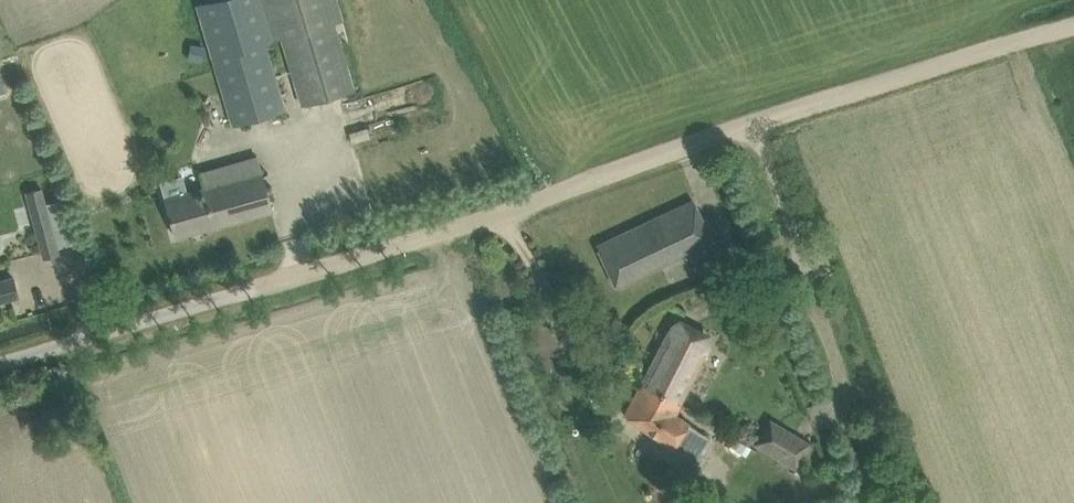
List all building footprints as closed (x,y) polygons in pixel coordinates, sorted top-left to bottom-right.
[(232,125),(287,110),(266,43),(281,38),(301,105),(355,89),(336,21),(344,19),(338,0),(208,0),(196,4),(232,125)] [(191,43),(188,58),(203,61),(206,45),(191,43)] [(176,236),(273,209),(258,155),(201,171),(205,185),(165,197),(176,236)] [(25,192),(48,256),(68,248),(45,185),(25,192)] [(694,200),(598,245),(616,285),(712,240),(694,200)] [(19,295),(14,277),(0,281),(0,300),(19,295)] [(642,382),(679,404),(708,348),(670,328),(642,382)] [(642,382),(625,415),(677,447),(692,424),(675,413),(679,404),(642,382)] [(814,444),(770,418),(754,446),(798,471),(814,444)] [(715,439),(692,424),(677,447),(699,461),(715,439)]
